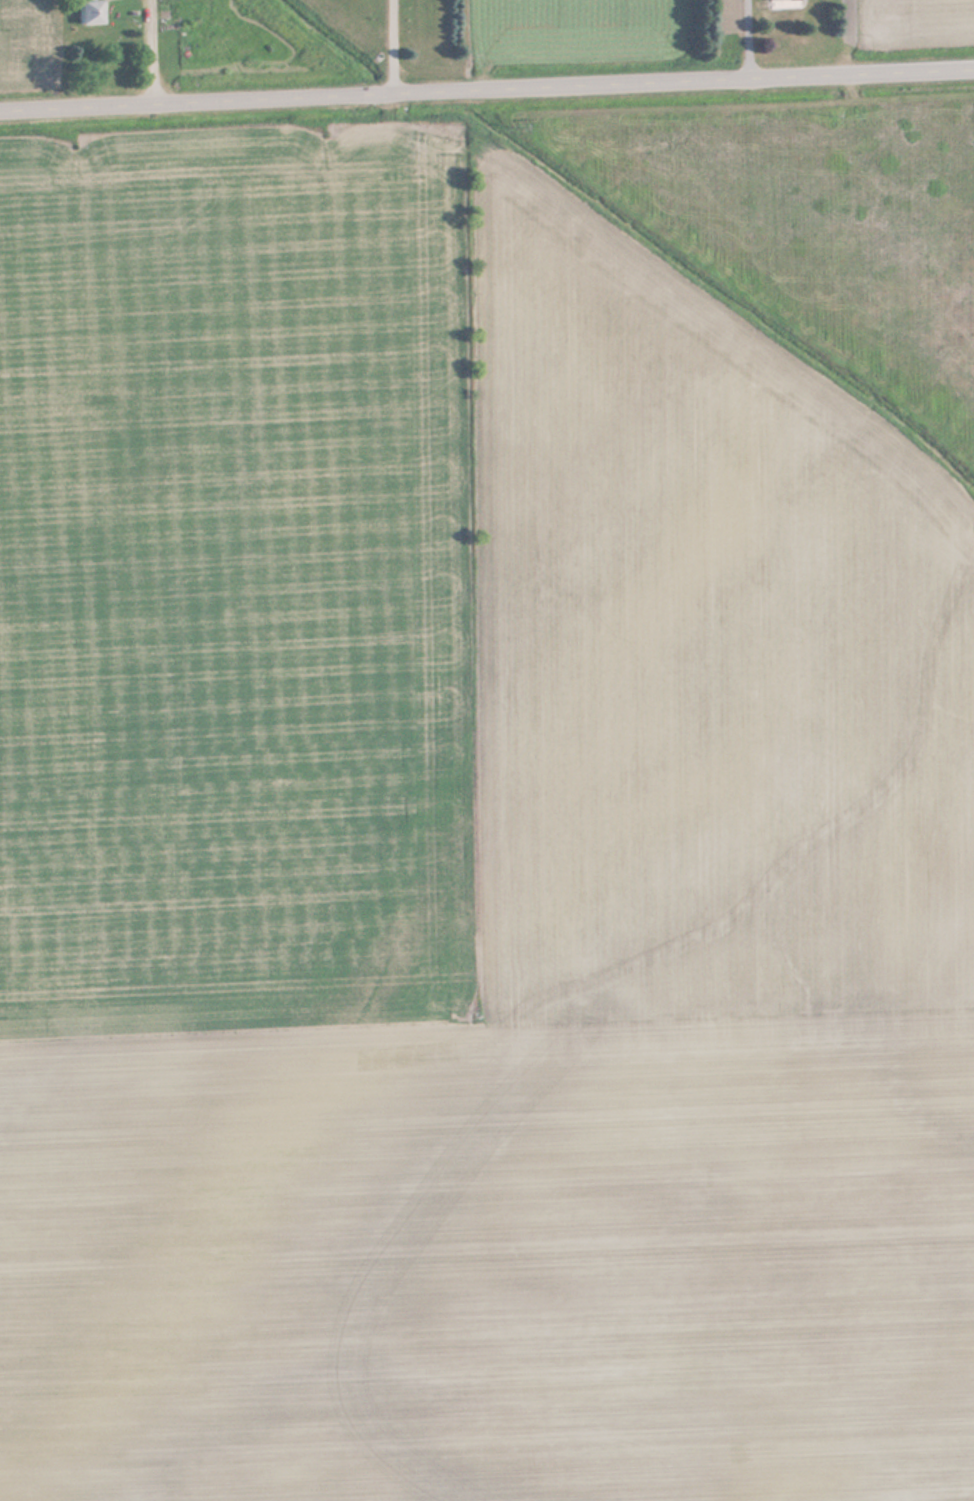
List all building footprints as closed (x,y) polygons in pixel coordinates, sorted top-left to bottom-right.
[(104,23),(104,0),(81,0),(81,23),(104,23)]
